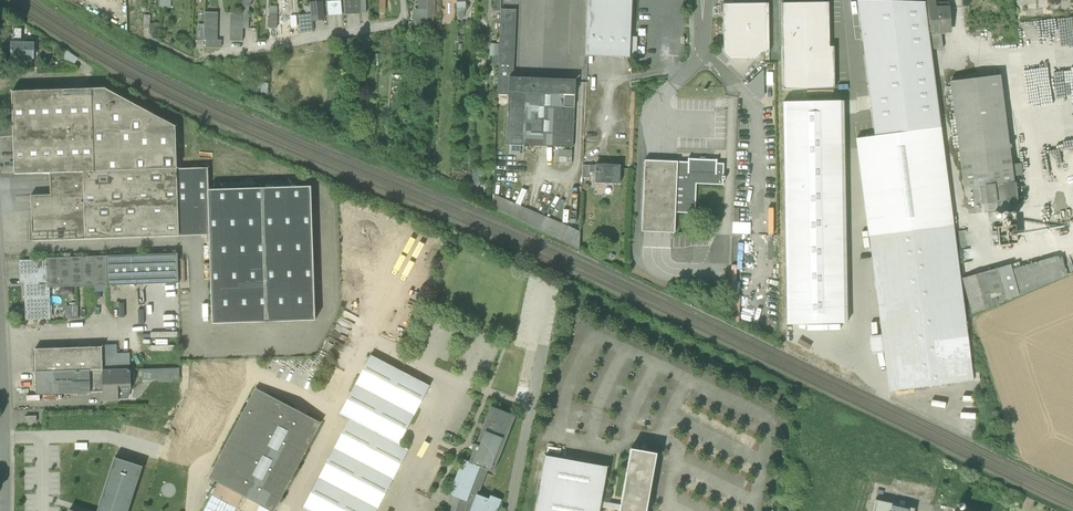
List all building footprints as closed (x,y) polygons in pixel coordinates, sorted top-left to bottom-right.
[(107,22),(107,10),(89,0),(67,0),(107,22)] [(360,13),(360,2),(360,0),(345,0),(345,15),(360,14),(360,13)] [(426,10),(426,24),(435,22),(436,0),(427,0),(426,10)] [(630,37),(632,0),(588,0),(585,56),(630,58),(636,58),(637,37),(630,37)] [(328,2),(329,16),(342,15),(341,1),(328,2)] [(941,128),(931,50),(929,36),(925,3),(858,1),(875,137),(941,128)] [(311,15),(312,20),(324,18),(323,2),(310,3),(311,15)] [(782,3),(783,90),(835,89),(834,47),(830,47),(829,3),(782,3)] [(927,3),(931,33),(951,31),(948,4),(948,3),(927,3)] [(769,4),(723,4),(724,53),(731,60),(755,59),(761,53),(769,53),(769,4)] [(270,6),(270,14),(277,14),(278,6),(270,6)] [(466,8),(457,8),(458,19),(464,19),(466,8)] [(107,22),(128,33),(127,9),(107,10),(107,22)] [(416,26),(426,24),(426,10),(419,10),(417,10),(416,26)] [(497,95),(508,96),(509,92),(509,78),(521,78),(521,75),(512,74),(515,11),(501,11),(501,12),(499,44),(499,56),(498,68),(497,95)] [(204,24),(204,29),(204,40),(206,40),(206,47),(221,48),(221,40),(217,40),(218,13),(205,12),(204,24)] [(243,42),(243,28),(243,13),(231,13),(230,41),(243,42)] [(269,28),(277,29),(277,22),(277,14),(270,14),(269,28)] [(311,15),(299,17),(300,34),(313,32),(312,20),(311,15)] [(289,28),(277,29),(277,36),(289,35),(289,28)] [(14,29),(13,43),(21,43),(22,29),(14,29)] [(942,34),(929,36),(931,50),(943,49),(942,34)] [(34,44),(21,43),(13,43),(12,43),(12,58),(34,58),(34,44)] [(499,56),(499,44),(490,43),(490,56),(492,56),(499,56)] [(66,57),(77,64),(80,60),(69,52),(66,57)] [(763,71),(747,86),(760,100),(764,97),(763,71)] [(973,188),(976,214),(988,212),(1000,211),(1000,210),(1014,209),(1018,208),(1016,183),(1010,141),(1008,141),(1000,76),(951,82),(964,189),(973,188)] [(509,78),(509,92),(534,93),(535,79),(521,78),(509,78)] [(564,80),(535,79),(534,93),(564,94),(564,80)] [(564,80),(564,94),(575,95),(575,80),(564,80)] [(63,173),(95,172),(93,89),(12,92),(13,127),(13,136),(15,175),(63,173)] [(105,89),(93,89),(95,172),(177,169),(176,127),(105,89)] [(564,94),(534,93),(509,92),(508,96),(506,145),(510,145),(510,151),(524,152),(524,146),(573,148),(575,95),(564,94)] [(783,103),(787,325),(847,323),(843,102),(783,103)] [(13,136),(13,127),(0,128),(0,138),(13,136)] [(973,381),(941,128),(875,137),(857,139),(882,339),(871,340),(873,351),(884,350),(889,392),(973,381)] [(688,162),(678,162),(676,213),(695,214),(697,184),(723,185),(724,181),(725,181),(725,177),(724,177),(724,164),(717,164),(718,160),(716,160),(690,159),(688,159),(688,162)] [(675,233),(676,213),(678,162),(645,160),(642,232),(675,233)] [(595,183),(620,184),(620,165),(596,164),(596,166),(595,172),(595,183)] [(583,178),(589,178),(589,172),(595,172),(596,166),(583,165),(583,178)] [(178,208),(209,207),(209,190),(208,168),(177,169),(178,208)] [(179,237),(178,208),(177,169),(95,172),(63,173),(64,195),(31,196),(32,242),(179,237)] [(1019,176),(1019,189),(1028,189),(1027,180),(1022,180),(1022,175),(1019,176)] [(311,187),(209,190),(209,207),(210,236),(213,324),(315,321),(311,187)] [(521,204),(527,190),(523,188),(517,202),(521,204)] [(179,237),(210,236),(209,207),(178,208),(179,237)] [(1001,227),(1015,226),(1014,209),(1000,210),(1000,211),(988,212),(989,223),(1001,221),(1001,227)] [(545,233),(562,241),(569,227),(551,219),(545,233)] [(733,222),(733,233),(751,233),(751,222),(733,222)] [(998,228),(999,246),(1017,243),(1015,226),(1001,227),(998,228)] [(580,232),(569,227),(562,241),(580,249),(580,232)] [(47,260),(48,288),(179,283),(178,254),(47,258),(47,260)] [(1038,266),(1044,285),(1067,275),(1062,259),(1038,266)] [(26,280),(27,320),(50,320),(48,288),(47,260),(20,261),(21,280),(26,280)] [(997,304),(1019,295),(1013,273),(1010,265),(988,271),(997,304)] [(1038,266),(1013,273),(1019,295),(1044,285),(1038,266)] [(973,314),(997,304),(988,271),(962,278),(973,314)] [(65,306),(65,319),(79,319),(78,306),(65,306)] [(178,350),(177,330),(151,331),(151,350),(178,350)] [(103,370),(117,370),(117,369),(117,355),(116,345),(102,345),(102,347),(103,370)] [(35,349),(36,372),(103,370),(102,347),(35,349)] [(117,355),(117,369),(130,368),(130,355),(117,355)] [(340,414),(350,420),(399,445),(430,386),(371,356),(340,414)] [(142,370),(142,381),(179,379),(180,368),(142,370)] [(117,370),(103,370),(36,372),(37,394),(104,392),(104,400),(119,400),(119,399),(118,390),(131,390),(131,369),(117,370)] [(271,510),(275,510),(321,423),(256,389),(209,478),(218,483),(243,496),(271,510)] [(958,395),(958,389),(944,390),(944,398),(956,397),(956,401),(970,400),(970,394),(958,395)] [(128,399),(131,390),(118,390),(119,399),(128,399)] [(488,470),(493,473),(515,417),(491,407),(476,445),(474,444),(471,450),(474,451),(470,462),(469,463),(488,470)] [(399,445),(350,420),(304,508),(310,510),(377,510),(409,450),(399,445)] [(620,510),(647,510),(657,454),(631,449),(620,510)] [(607,467),(545,456),(536,510),(599,510),(607,467)] [(143,467),(115,458),(98,510),(128,510),(143,467)] [(502,500),(491,496),(489,500),(478,495),(488,470),(469,463),(470,462),(463,460),(450,495),(460,499),(469,502),(466,510),(497,510),(502,500)] [(243,496),(218,483),(215,489),(212,495),(209,501),(204,510),(236,510),(243,496)] [(209,485),(206,492),(203,498),(209,501),(212,495),(215,489),(209,485)] [(469,502),(460,499),(456,510),(466,510),(469,502)] [(876,500),(873,510),(915,510),(915,509),(876,500)]
